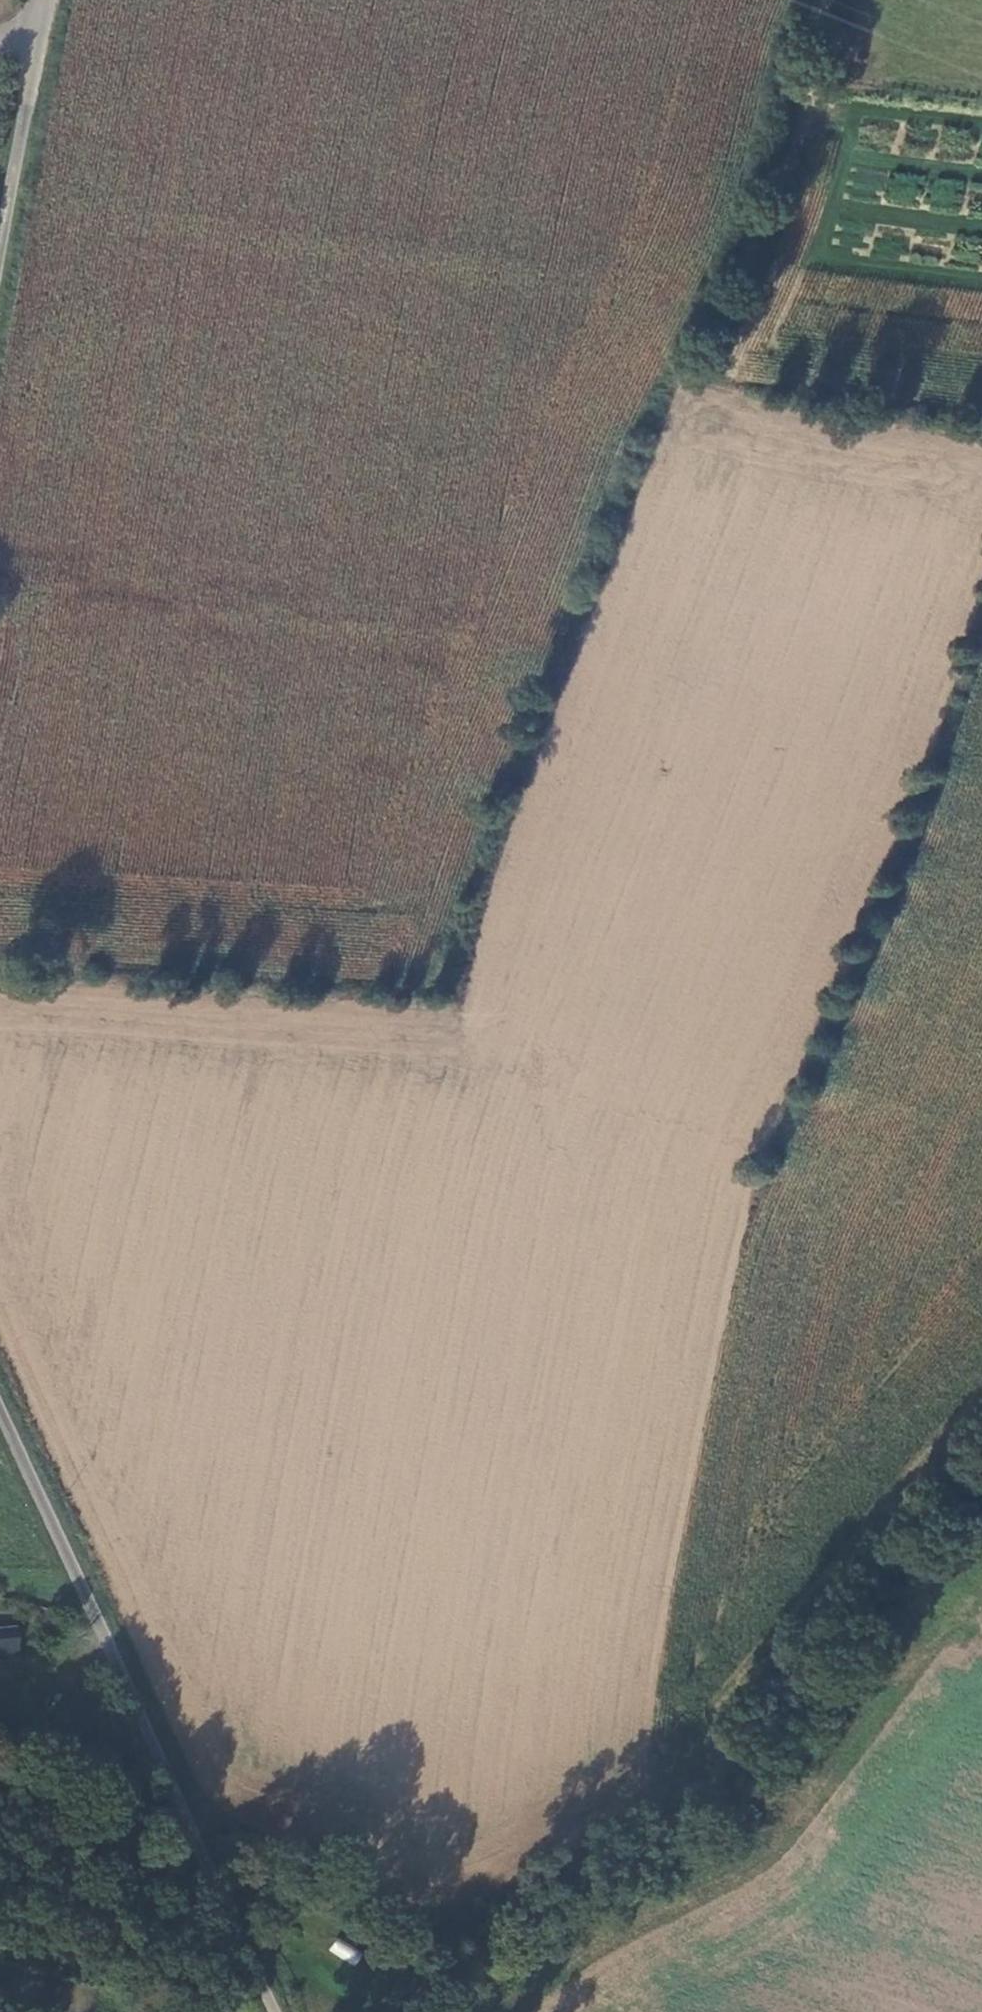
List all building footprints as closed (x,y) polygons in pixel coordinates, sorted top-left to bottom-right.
[(354,1967),(362,1954),(337,1938),(328,1950),(354,1967)]
